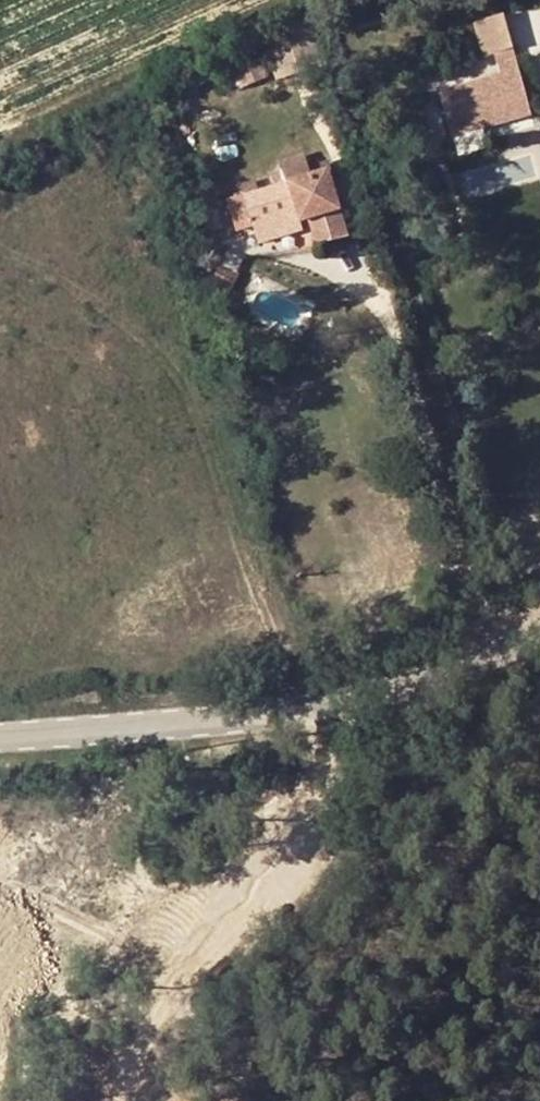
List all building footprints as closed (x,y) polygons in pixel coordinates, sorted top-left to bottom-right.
[(441,11),(464,0),(435,0),(441,11)] [(504,15),(475,23),(484,57),(514,49),(504,15)] [(499,72),(501,82),(440,98),(452,142),(534,120),(520,66),(499,72)] [(284,184),(285,187),(231,201),(240,234),(309,216),(316,245),(347,237),(328,169),(284,184)]
